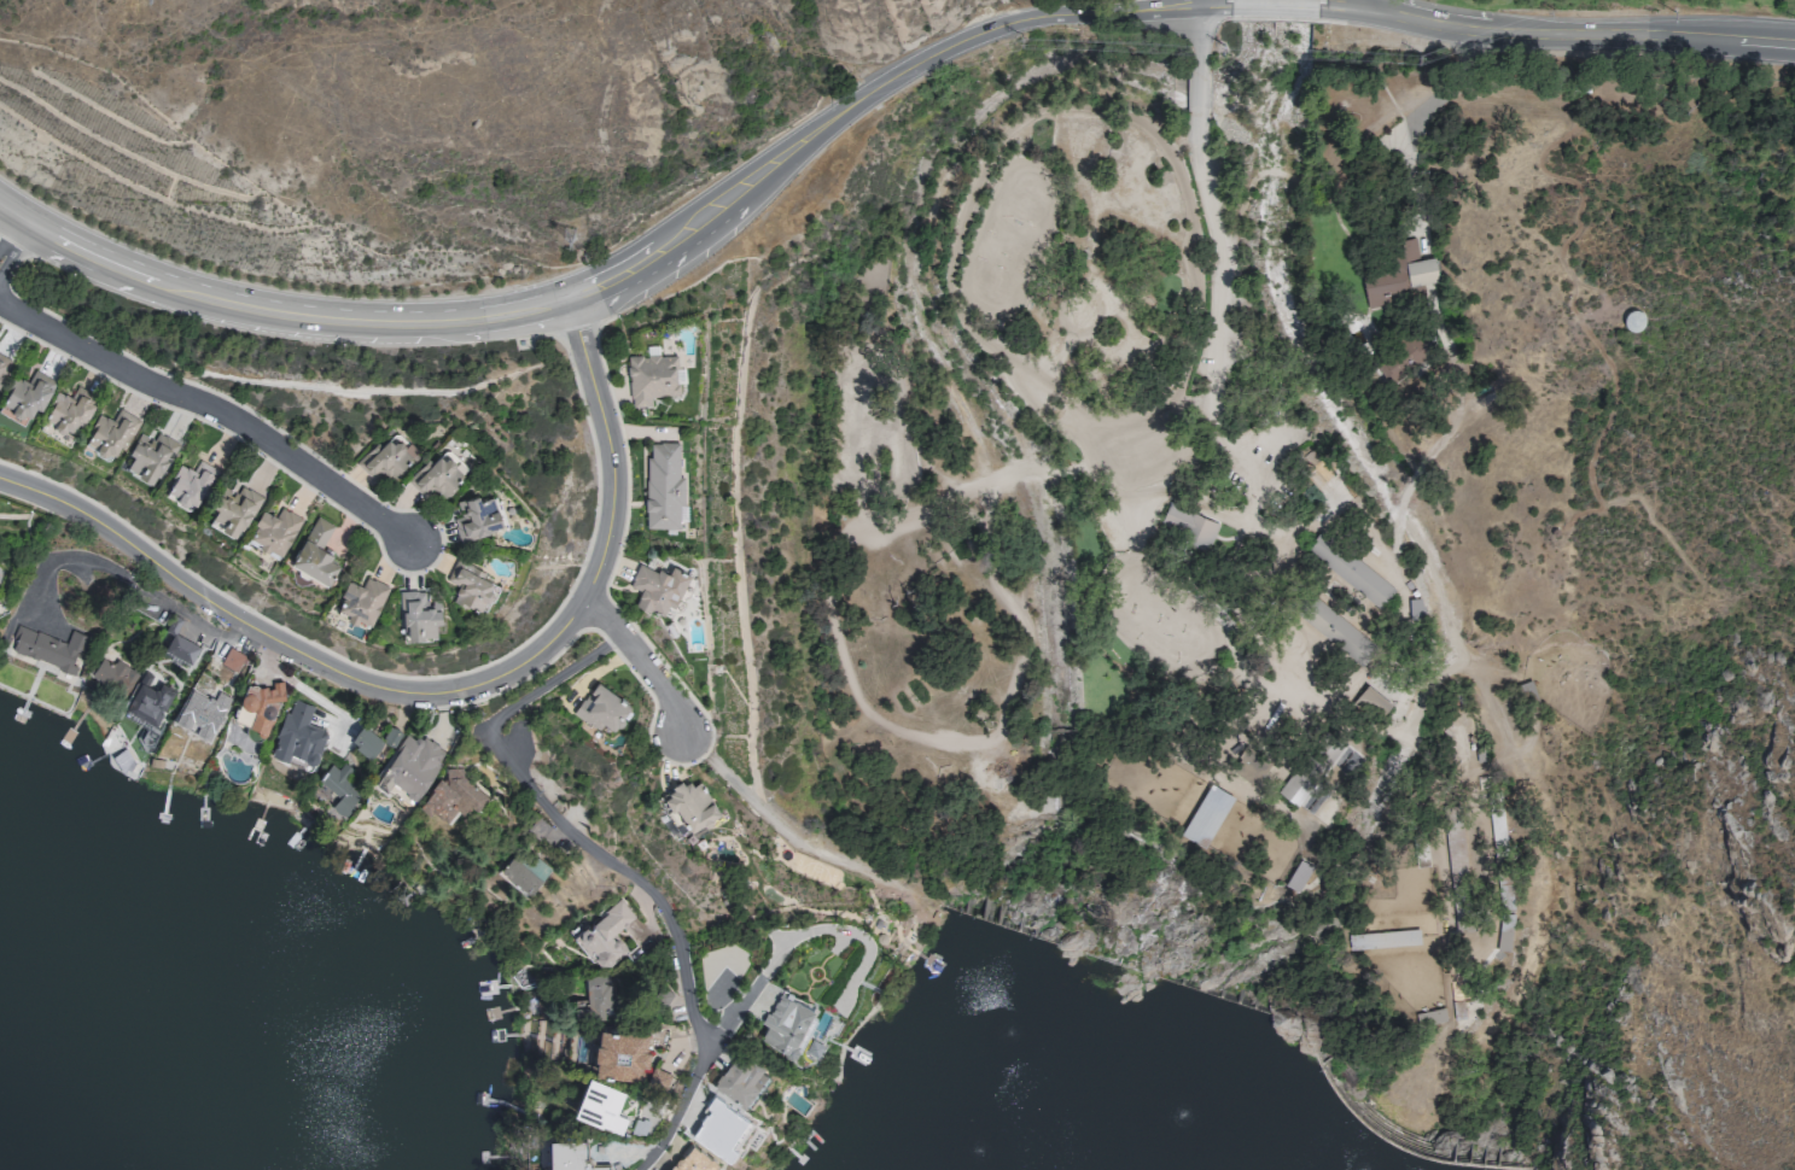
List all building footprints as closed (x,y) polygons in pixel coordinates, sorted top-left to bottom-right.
[(1439,289),(1434,258),(1418,260),(1415,239),(1392,243),(1396,267),(1361,273),(1366,301),(1439,289)] [(1428,353),(1416,336),(1376,365),(1388,382),(1428,353)] [(0,352),(0,380),(11,357),(0,352)] [(630,407),(651,406),(651,395),(678,394),(677,353),(628,355),(630,407)] [(14,373),(0,402),(34,418),(53,377),(33,368),(28,379),(14,373)] [(83,423),(97,398),(75,386),(68,399),(57,394),(43,418),(71,433),(78,420),(83,423)] [(139,418),(118,407),(112,418),(100,412),(85,439),(118,457),(139,418)] [(178,441),(157,429),(152,438),(139,431),(128,451),(133,453),(126,466),(156,483),(178,441)] [(376,439),(355,462),(375,481),(387,468),(396,476),(418,451),(394,429),(381,444),(376,439)] [(646,529),(678,528),(678,503),(685,502),(685,474),(679,474),(678,441),(651,441),(651,455),(645,455),(646,529)] [(443,495),(469,469),(442,444),(407,481),(423,495),(433,485),(443,495)] [(180,461),(165,490),(197,506),(217,467),(198,458),(194,468),(180,461)] [(261,492),(240,482),(236,489),(221,482),(211,503),(216,505),(212,515),(222,520),(220,525),(241,535),(261,492)] [(460,539),(504,523),(492,493),(480,497),(478,490),(456,499),(461,513),(451,517),(460,539)] [(1219,524),(1170,501),(1158,526),(1208,549),(1219,524)] [(276,514),(261,507),(247,539),(283,555),(301,515),(279,505),(276,514)] [(290,561),(328,582),(339,562),(329,557),(332,552),(322,546),(334,524),(316,514),(290,561)] [(1395,590),(1320,530),(1305,549),(1380,608),(1395,590)] [(485,568),(457,555),(446,577),(458,583),(453,594),(484,609),(497,582),(482,575),(485,568)] [(689,573),(672,565),(667,574),(640,561),(629,584),(641,590),(634,605),(653,613),(655,609),(668,615),(689,573)] [(372,623),(389,584),(366,574),(361,583),(347,578),(335,606),(348,611),(345,617),(358,622),(359,618),(372,623)] [(401,588),(403,635),(436,634),(435,620),(441,619),(440,596),(424,597),(424,587),(401,588)] [(1295,614),(1362,666),(1377,646),(1311,594),(1295,614)] [(1423,617),(1422,599),(1409,599),(1410,618),(1423,617)] [(66,644),(19,626),(9,650),(75,675),(78,666),(73,664),(77,653),(83,655),(89,639),(71,632),(66,644)] [(187,668),(199,646),(173,632),(161,654),(187,668)] [(239,670),(246,655),(228,646),(221,661),(239,670)] [(124,696),(138,674),(116,660),(113,665),(101,658),(90,675),(124,696)] [(241,725),(273,723),(272,699),(284,698),(283,679),(271,680),(272,683),(239,685),(241,725)] [(160,683),(156,690),(138,681),(122,712),(153,728),(173,690),(160,683)] [(573,714),(599,732),(604,724),(613,731),(631,705),(596,681),(573,714)] [(1392,705),(1367,684),(1353,700),(1377,721),(1392,705)] [(210,738),(231,698),(217,690),(213,698),(192,687),(174,719),(210,738)] [(313,706),(293,700),(290,713),(283,711),(270,756),(314,770),(326,729),(308,724),(313,706)] [(383,738),(360,724),(349,742),(373,756),(383,738)] [(382,739),(390,743),(397,730),(389,726),(382,739)] [(445,751),(409,728),(380,772),(416,796),(445,751)] [(361,793),(343,777),(351,768),(344,761),(337,768),(331,763),(318,778),(338,796),(331,805),(342,814),(361,793)] [(488,792),(449,761),(420,798),(444,817),(454,805),(461,811),(469,801),(476,806),(488,792)] [(720,813),(700,781),(689,787),(685,780),(663,793),(688,833),(720,813)] [(1205,848),(1234,797),(1210,783),(1180,834),(1205,848)] [(1492,849),(1505,848),(1503,806),(1490,806),(1492,849)] [(499,868),(530,888),(541,872),(510,852),(499,868)] [(634,908),(620,891),(575,928),(603,962),(626,943),(612,926),(634,908)] [(1496,950),(1509,953),(1514,916),(1502,914),(1496,950)] [(1348,936),(1349,953),(1420,944),(1419,928),(1348,936)] [(585,971),(586,996),(575,997),(576,1013),(604,1012),(603,1003),(610,1003),(609,971),(585,971)] [(819,1008),(778,986),(762,1016),(766,1018),(758,1034),(795,1053),(819,1008)] [(647,1022),(597,1020),(595,1067),(646,1069),(647,1022)] [(769,1067),(741,1040),(712,1072),(740,1098),(769,1067)] [(573,1106),(620,1124),(626,1107),(616,1104),(624,1082),(587,1068),(573,1106)] [(691,1131),(657,1169),(699,1169),(715,1152),(691,1131)]
